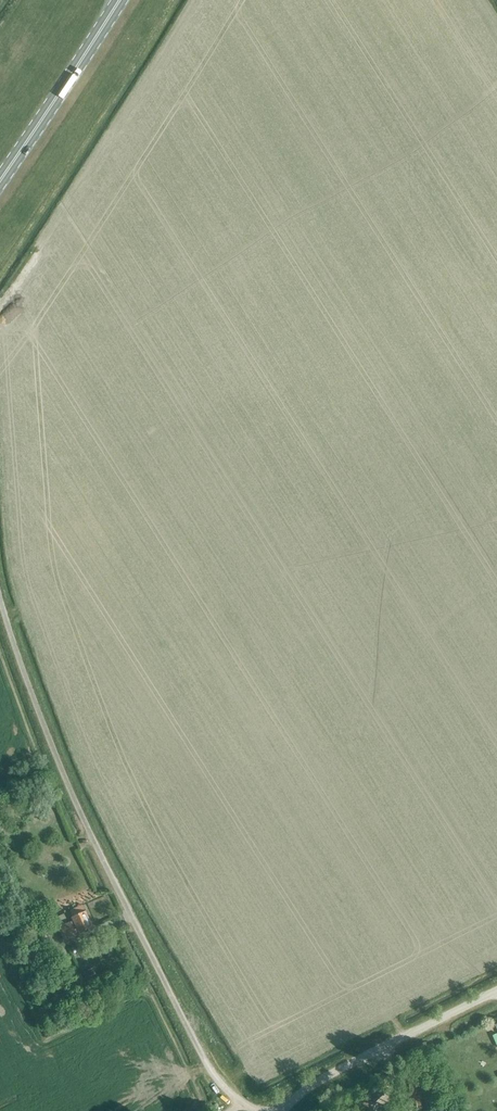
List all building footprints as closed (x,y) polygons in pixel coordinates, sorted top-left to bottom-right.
[(77,930),(79,934),(93,928),(85,911),(71,917),(74,923),(60,929),(63,936),(77,930)] [(30,928),(37,945),(49,940),(42,923),(30,928)] [(420,1081),(423,1089),(433,1086),(430,1077),(420,1081)]
